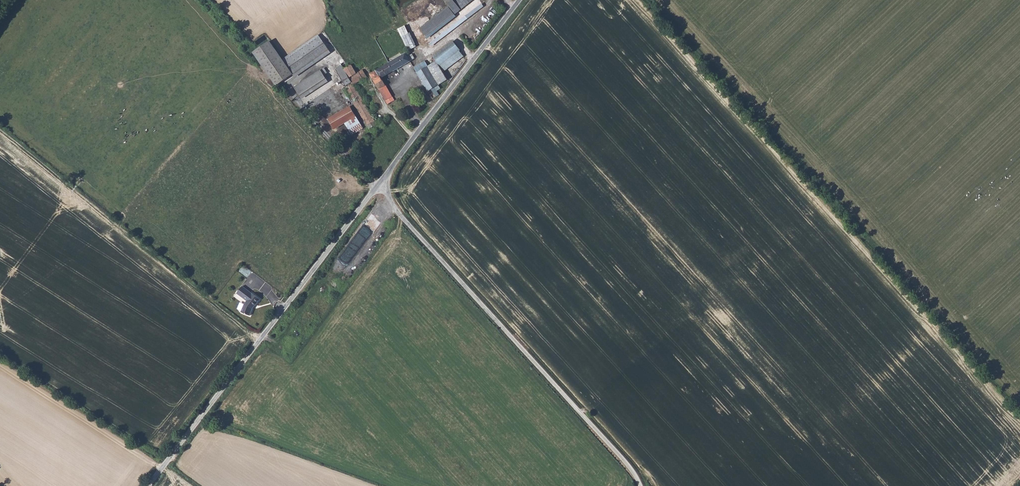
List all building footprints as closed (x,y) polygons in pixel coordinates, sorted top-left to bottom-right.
[(458,2),(464,11),(473,5),(470,0),(457,0),(458,2)] [(458,2),(421,33),(427,41),(464,11),(458,2)] [(407,50),(416,47),(406,24),(398,28),(407,50)] [(317,35),(280,60),(293,78),(330,55),(317,35)] [(275,88),(293,78),(280,60),(269,43),(252,55),(275,88)] [(453,43),(431,55),(435,62),(438,68),(459,55),(453,43)] [(402,50),(387,59),(392,69),(408,61),(405,55),(402,50)] [(387,59),(369,70),(372,77),(380,72),(382,75),(392,69),(387,59)] [(435,62),(426,66),(423,60),(411,67),(432,106),(438,98),(432,87),(444,79),(438,68),(435,62)] [(341,62),(334,66),(337,71),(344,68),(341,62)] [(375,120),(352,80),(362,76),(358,68),(354,71),(350,65),(344,68),(350,81),(343,85),(365,126),(375,120)] [(344,68),(337,71),(343,85),(350,81),(344,68)] [(320,72),(293,90),(301,100),(327,84),(320,72)] [(380,72),(372,77),(375,82),(384,78),(382,75),(380,72)] [(384,78),(375,82),(379,89),(388,85),(384,78)] [(388,85),(379,89),(385,100),(393,95),(388,85)] [(347,103),(329,116),(335,125),(344,119),(351,127),(360,121),(347,103)] [(242,288),(236,295),(246,303),(243,306),(240,314),(248,317),(251,311),(259,301),(252,295),(242,288)]
